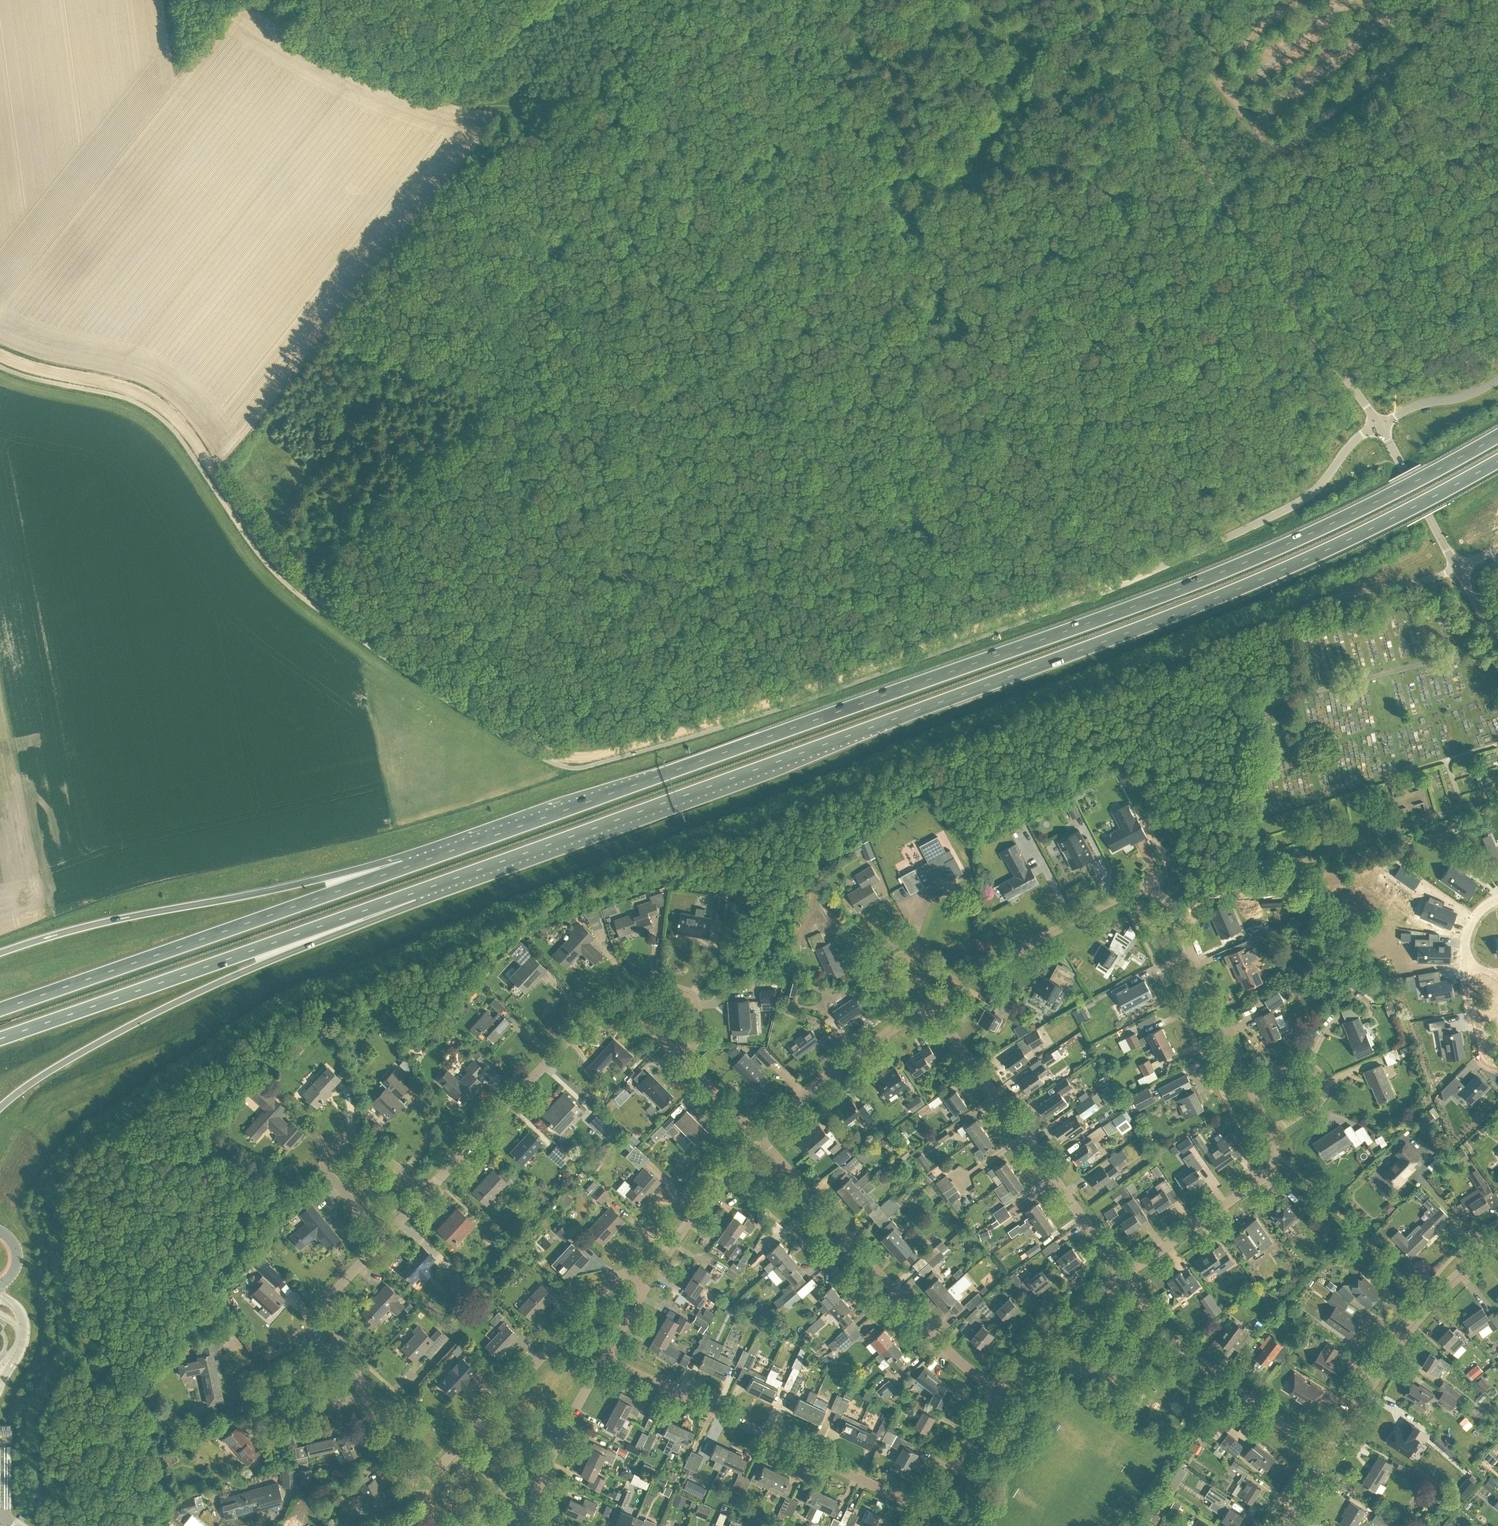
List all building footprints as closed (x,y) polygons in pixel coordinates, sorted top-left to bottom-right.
[(1275,704),(1273,700),(1273,698),(1264,700),(1265,707),(1275,704)] [(1125,770),(1118,774),(1120,779),(1123,778),(1128,776),(1125,770)] [(1065,804),(1069,812),(1079,807),(1075,798),(1065,804)] [(1135,820),(1127,805),(1113,812),(1120,827),(1105,836),(1113,851),(1130,842),(1132,844),(1147,836),(1138,818),(1135,820)] [(900,817),(902,821),(915,815),(913,811),(900,817)] [(1087,856),(1092,853),(1095,851),(1087,837),(1084,839),(1079,830),(1058,841),(1063,851),(1069,848),(1073,856),(1068,859),(1073,869),(1089,860),(1087,856)] [(1488,834),(1482,836),(1492,858),(1497,856),(1488,834)] [(870,840),(862,844),(869,860),(877,857),(870,840)] [(1030,868),(1017,843),(1000,852),(1004,860),(1006,859),(1015,876),(1001,884),(1009,900),(1039,884),(1030,867),(1030,868)] [(860,845),(853,849),(856,853),(862,849),(860,845)] [(914,869),(901,876),(910,892),(922,885),(930,881),(933,879),(932,877),(944,871),(949,880),(954,877),(963,873),(950,849),(946,851),(928,861),(914,869)] [(1472,858),(1468,863),(1478,870),(1482,865),(1472,858)] [(1456,870),(1448,883),(1467,896),(1476,883),(1464,875),(1467,870),(1457,863),(1454,867),(1453,869),(1456,870)] [(880,879),(872,865),(855,875),(862,886),(848,894),(857,909),(871,900),(872,903),(880,898),(872,885),(880,879)] [(1400,865),(1393,876),(1405,884),(1412,873),(1400,865)] [(1261,903),(1296,893),(1292,880),(1257,890),(1261,903)] [(662,892),(658,893),(650,896),(652,900),(638,905),(640,911),(615,920),(620,936),(646,927),(646,929),(654,927),(650,915),(659,912),(657,907),(667,904),(662,892)] [(1428,900),(1427,902),(1434,904),(1428,918),(1435,921),(1434,923),(1444,927),(1444,925),(1450,927),(1456,913),(1442,907),(1444,902),(1430,896),(1428,900)] [(727,900),(715,897),(714,903),(712,910),(724,913),(725,905),(727,900)] [(1229,902),(1210,910),(1222,937),(1236,931),(1232,922),(1236,920),(1229,902)] [(609,907),(603,909),(605,916),(611,914),(609,907)] [(712,918),(704,916),(706,909),(697,908),(696,915),(682,912),(678,932),(708,938),(712,918)] [(597,909),(583,913),(584,915),(587,918),(588,920),(599,916),(597,910),(597,909)] [(594,937),(578,922),(569,933),(572,935),(554,955),(566,967),(581,951),(594,963),(602,955),(589,943),(594,937)] [(1135,933),(1131,925),(1130,925),(1126,932),(1125,934),(1132,938),(1135,933)] [(1266,925),(1250,932),(1252,938),(1268,931),(1266,925)] [(831,926),(818,933),(823,943),(819,945),(825,957),(820,960),(827,976),(828,979),(841,974),(833,958),(841,954),(834,938),(836,937),(831,926)] [(1373,937),(1393,937),(1393,929),(1373,928),(1373,937)] [(1401,932),(1401,940),(1411,940),(1411,932),(1401,932)] [(1102,943),(1094,956),(1100,960),(1096,967),(1097,967),(1105,972),(1110,971),(1112,967),(1110,966),(1120,951),(1123,953),(1131,941),(1118,933),(1114,939),(1110,945),(1112,947),(1111,949),(1102,943)] [(1415,938),(1415,946),(1418,946),(1426,946),(1425,961),(1449,962),(1450,946),(1439,946),(1429,945),(1429,938),(1415,938)] [(1256,946),(1247,950),(1245,947),(1223,956),(1229,968),(1232,966),(1237,976),(1239,976),(1245,989),(1262,982),(1253,961),(1261,957),(1256,946)] [(517,982),(509,989),(518,998),(532,983),(530,982),(537,975),(533,971),(539,966),(530,957),(513,975),(520,982),(518,983),(517,982)] [(1059,964),(1056,969),(1050,980),(1044,976),(1035,990),(1054,1001),(1062,987),(1066,989),(1075,973),(1059,964)] [(801,976),(790,973),(785,993),(796,996),(801,976)] [(1414,975),(1405,977),(1408,991),(1417,990),(1414,975)] [(1434,978),(1420,981),(1421,989),(1428,988),(1430,1000),(1437,999),(1437,1001),(1445,999),(1445,997),(1453,996),(1450,980),(1441,982),(1435,983),(1434,978)] [(1113,990),(1112,991),(1118,1004),(1120,1003),(1124,1011),(1125,1010),(1144,1000),(1143,999),(1151,994),(1145,981),(1130,989),(1127,983),(1122,985),(1113,990)] [(1353,982),(1346,989),(1350,993),(1357,985),(1353,982)] [(1364,986),(1357,991),(1362,996),(1368,991),(1364,986)] [(775,989),(761,990),(762,1002),(776,1001),(775,989)] [(473,990),(466,997),(471,1001),(478,994),(473,990)] [(1279,992),(1264,1001),(1270,1010),(1284,1001),(1279,992)] [(864,1010),(856,997),(834,1012),(842,1024),(864,1010)] [(489,1004),(498,1012),(499,1011),(499,1012),(504,1007),(495,998),(489,1004)] [(1388,1001),(1392,1013),(1399,1011),(1395,998),(1388,1001)] [(1000,999),(994,1010),(997,1012),(995,1015),(986,1010),(979,1023),(995,1032),(1004,1015),(1007,1017),(1011,1011),(1007,1009),(1009,1004),(1000,999)] [(731,1001),(730,1001),(732,1028),(734,1028),(735,1034),(758,1032),(756,1013),(750,1013),(750,1000),(731,1001)] [(801,1018),(803,1012),(783,1004),(781,1010),(801,1018)] [(1358,1004),(1345,1006),(1347,1018),(1360,1016),(1358,1004)] [(1083,1005),(1073,1011),(1079,1023),(1085,1019),(1082,1013),(1086,1011),(1083,1005)] [(504,1016),(499,1012),(499,1011),(498,1012),(493,1017),(487,1011),(470,1029),(477,1036),(481,1031),(494,1043),(511,1023),(504,1016)] [(1282,1036),(1272,1011),(1255,1018),(1261,1031),(1263,1030),(1268,1042),(1282,1036)] [(1153,1015),(1138,1022),(1141,1028),(1156,1020),(1153,1015)] [(1346,1022),(1343,1023),(1350,1039),(1358,1058),(1373,1052),(1371,1045),(1359,1016),(1346,1022)] [(1444,1019),(1428,1022),(1430,1030),(1438,1029),(1439,1036),(1444,1035),(1448,1059),(1464,1056),(1459,1032),(1453,1033),(1451,1025),(1445,1027),(1444,1019)] [(1154,1047),(1168,1040),(1162,1028),(1148,1035),(1139,1039),(1135,1033),(1125,1038),(1131,1049),(1141,1044),(1142,1044),(1150,1040),(1154,1047)] [(820,1041),(810,1029),(788,1046),(797,1058),(820,1041)] [(1025,1037),(1028,1042),(1020,1047),(1019,1046),(1015,1050),(1016,1052),(1005,1060),(1013,1070),(1028,1060),(1024,1054),(1032,1049),(1044,1042),(1037,1029),(1025,1037)] [(632,1056),(614,1038),(588,1067),(590,1069),(588,1071),(596,1079),(603,1072),(601,1070),(612,1058),(622,1067),(632,1056)] [(1168,1040),(1154,1047),(1160,1059),(1175,1052),(1168,1040)] [(421,1049),(421,1046),(419,1044),(416,1043),(414,1045),(413,1048),(415,1051),(418,1051),(421,1049)] [(298,1044),(293,1049),(297,1053),(302,1048),(298,1044)] [(736,1045),(728,1052),(734,1058),(741,1051),(736,1045)] [(929,1062),(937,1057),(929,1046),(906,1061),(916,1076),(931,1066),(929,1062)] [(1052,1053),(1056,1059),(1064,1053),(1060,1047),(1052,1053)] [(1400,1049),(1403,1056),(1409,1054),(1406,1047),(1400,1049)] [(1388,1065),(1400,1060),(1396,1048),(1383,1053),(1388,1065)] [(764,1049),(760,1049),(756,1053),(751,1058),(747,1053),(734,1065),(758,1090),(769,1080),(759,1069),(766,1063),(769,1065),(774,1060),(764,1049)] [(485,1059),(478,1052),(475,1056),(481,1062),(485,1059)] [(1051,1052),(1042,1059),(1047,1066),(1057,1060),(1051,1052)] [(1145,1075),(1155,1070),(1149,1059),(1139,1065),(1145,1075)] [(483,1070),(473,1060),(465,1069),(468,1071),(459,1081),(448,1070),(439,1080),(450,1091),(449,1092),(463,1105),(483,1084),(476,1077),(483,1070)] [(1042,1065),(1035,1070),(1020,1081),(1029,1093),(1044,1082),(1040,1077),(1047,1072),(1042,1065)] [(1394,1096),(1381,1065),(1363,1072),(1366,1079),(1367,1078),(1378,1102),(1394,1096)] [(315,1085),(305,1096),(316,1107),(326,1096),(324,1094),(339,1078),(328,1068),(322,1075),(316,1081),(313,1084),(315,1085)] [(910,1089),(906,1084),(895,1068),(877,1081),(888,1097),(896,1091),(899,1096),(910,1089)] [(1155,1070),(1145,1075),(1142,1077),(1146,1084),(1158,1077),(1155,1070)] [(386,1087),(372,1102),(382,1112),(389,1119),(404,1103),(398,1097),(409,1086),(393,1071),(382,1083),(386,1087)] [(672,1097),(649,1073),(636,1086),(641,1091),(643,1089),(661,1107),(672,1097)] [(1165,1099),(1180,1091),(1183,1097),(1175,1100),(1184,1117),(1203,1108),(1195,1093),(1196,1092),(1192,1084),(1191,1085),(1185,1074),(1159,1088),(1165,1099)] [(1455,1076),(1441,1090),(1444,1101),(1452,1093),(1458,1099),(1463,1093),(1471,1102),(1487,1086),(1476,1075),(1465,1086),(1455,1076)] [(1105,1076),(1099,1079),(1103,1086),(1109,1083),(1105,1076)] [(1055,1086),(1059,1091),(1038,1106),(1045,1117),(1054,1111),(1056,1114),(1068,1105),(1062,1096),(1073,1087),(1066,1077),(1055,1086)] [(287,1124),(277,1115),(283,1107),(275,1099),(259,1084),(249,1095),(265,1110),(246,1130),(255,1138),(267,1124),(278,1134),(275,1136),(288,1148),(302,1133),(289,1121),(287,1124)] [(630,1094),(624,1087),(614,1098),(620,1104),(630,1094)] [(1117,1100),(1107,1087),(1103,1091),(1112,1104),(1117,1100)] [(1149,1089),(1132,1097),(1138,1110),(1155,1102),(1149,1089)] [(967,1106),(956,1091),(945,1099),(945,1100),(940,1104),(944,1109),(949,1106),(955,1114),(967,1106)] [(584,1111),(564,1093),(542,1116),(560,1133),(572,1120),(574,1122),(584,1111)] [(907,1103),(913,1112),(925,1103),(918,1095),(907,1103)] [(1091,1096),(1076,1107),(1084,1119),(1099,1108),(1095,1102),(1099,1099),(1096,1095),(1092,1098),(1091,1096)] [(875,1119),(872,1116),(864,1105),(859,1108),(852,1099),(837,1111),(847,1123),(857,1115),(863,1123),(865,1126),(875,1119)] [(922,1116),(932,1109),(928,1103),(918,1110),(922,1116)] [(707,1132),(686,1111),(674,1122),(695,1144),(707,1132)] [(1127,1111),(1123,1113),(1129,1122),(1133,1119),(1127,1111)] [(1415,1122),(1423,1133),(1437,1122),(1429,1111),(1415,1122)] [(1123,1112),(1112,1119),(1123,1134),(1133,1127),(1129,1122),(1123,1113),(1123,1112)] [(604,1136),(613,1126),(599,1113),(589,1123),(604,1136)] [(1063,1140),(1069,1136),(1071,1139),(1086,1128),(1078,1118),(1071,1123),(1068,1119),(1054,1129),(1063,1140)] [(968,1129),(975,1139),(985,1132),(976,1119),(968,1125),(966,1123),(958,1130),(961,1135),(964,1133),(963,1133),(968,1129)] [(1486,1124),(1480,1130),(1485,1135),(1492,1129),(1486,1124)] [(656,1141),(666,1130),(661,1125),(650,1136),(656,1141)] [(820,1125),(802,1140),(798,1143),(805,1151),(809,1148),(812,1152),(821,1144),(825,1149),(827,1146),(834,1154),(842,1147),(835,1140),(833,1141),(829,1137),(830,1137),(820,1125)] [(1362,1142),(1350,1125),(1344,1130),(1341,1126),(1313,1144),(1323,1158),(1331,1153),(1332,1155),(1353,1141),(1356,1146),(1362,1142)] [(940,1142),(950,1135),(946,1129),(936,1137),(940,1142)] [(906,1135),(903,1131),(897,1135),(900,1139),(906,1135)] [(522,1164),(541,1143),(530,1132),(511,1153),(522,1164)] [(985,1132),(975,1139),(981,1148),(976,1151),(974,1152),(978,1158),(987,1152),(985,1150),(994,1144),(985,1132)] [(1219,1145),(1207,1153),(1211,1159),(1218,1169),(1222,1166),(1232,1159),(1234,1158),(1230,1151),(1232,1149),(1239,1144),(1231,1133),(1224,1138),(1224,1137),(1217,1142),(1219,1145)] [(1198,1134),(1192,1138),(1196,1143),(1203,1154),(1209,1150),(1202,1139),(1198,1134)] [(1383,1135),(1375,1139),(1377,1144),(1379,1143),(1382,1147),(1387,1143),(1383,1135)] [(629,1138),(624,1143),(631,1149),(626,1154),(639,1165),(649,1156),(636,1143),(629,1138)] [(1072,1153),(1079,1163),(1087,1158),(1090,1162),(1095,1159),(1096,1158),(1092,1154),(1098,1150),(1091,1140),(1072,1153)] [(1183,1141),(1177,1145),(1183,1153),(1189,1149),(1183,1141)] [(552,1149),(554,1151),(549,1156),(558,1164),(567,1154),(557,1144),(552,1149)] [(1419,1158),(1405,1144),(1395,1154),(1400,1158),(1384,1174),(1397,1188),(1406,1179),(1404,1178),(1414,1169),(1411,1166),(1419,1158)] [(1175,1145),(1170,1149),(1173,1153),(1178,1150),(1175,1145)] [(845,1147),(837,1154),(844,1162),(852,1155),(845,1147)] [(898,1152),(901,1156),(908,1151),(905,1147),(898,1152)] [(1463,1148),(1452,1155),(1458,1165),(1469,1158),(1463,1148)] [(843,1166),(849,1172),(860,1161),(862,1164),(869,1158),(861,1150),(843,1166)] [(1109,1158),(1113,1164),(1118,1161),(1121,1158),(1117,1152),(1109,1158)] [(1186,1184),(1190,1189),(1203,1180),(1196,1170),(1201,1167),(1191,1152),(1182,1158),(1192,1171),(1183,1178),(1181,1175),(1175,1179),(1181,1188),(1186,1184)] [(931,1165),(927,1159),(923,1153),(916,1158),(925,1170),(931,1165)] [(1441,1153),(1436,1157),(1441,1162),(1445,1157),(1441,1153)] [(998,1172),(1005,1181),(1015,1174),(1006,1161),(998,1168),(996,1165),(987,1171),(992,1177),(994,1176),(994,1175),(998,1172)] [(1151,1169),(1156,1178),(1163,1173),(1157,1165),(1151,1169)] [(1097,1189),(1105,1183),(1110,1190),(1119,1184),(1114,1177),(1120,1173),(1115,1166),(1106,1172),(1103,1168),(1089,1178),(1097,1189)] [(624,1196),(626,1194),(638,1204),(651,1189),(653,1190),(660,1182),(644,1168),(637,1176),(638,1178),(632,1186),(624,1179),(616,1189),(624,1196)] [(1473,1210),(1475,1214),(1489,1206),(1485,1199),(1493,1194),(1476,1168),(1468,1174),(1477,1189),(1460,1200),(1468,1213),(1473,1210)] [(502,1170),(497,1174),(493,1170),(473,1192),(486,1205),(507,1183),(509,1184),(513,1179),(502,1170)] [(837,1189),(847,1200),(870,1180),(874,1177),(869,1171),(855,1183),(846,1172),(838,1180),(842,1185),(837,1189)] [(1015,1174),(1005,1181),(994,1188),(1005,1203),(1020,1192),(1019,1190),(1024,1186),(1015,1174)] [(936,1183),(940,1188),(950,1180),(946,1175),(936,1183)] [(1172,1189),(1165,1179),(1154,1186),(1159,1192),(1151,1197),(1148,1194),(1141,1199),(1150,1212),(1157,1208),(1159,1210),(1171,1202),(1165,1193),(1172,1189)] [(587,1189),(592,1192),(591,1194),(600,1202),(609,1193),(600,1184),(599,1184),(595,1180),(587,1189)] [(870,1180),(847,1200),(857,1211),(863,1206),(869,1212),(878,1204),(867,1193),(875,1186),(870,1180)] [(940,1188),(944,1193),(954,1185),(950,1180),(940,1188)] [(944,1193),(947,1198),(957,1190),(954,1185),(944,1193)] [(1123,1185),(1113,1192),(1117,1197),(1122,1193),(1126,1200),(1131,1196),(1123,1185)] [(1422,1186),(1418,1192),(1423,1196),(1428,1190),(1422,1186)] [(957,1190),(947,1198),(951,1203),(961,1195),(957,1190)] [(879,1207),(884,1212),(897,1201),(892,1196),(879,1207)] [(1140,1209),(1132,1198),(1122,1205),(1130,1216),(1121,1223),(1128,1233),(1141,1224),(1134,1214),(1140,1209)] [(1301,1213),(1285,1198),(1270,1213),(1275,1218),(1273,1220),(1284,1230),(1301,1213)] [(1386,1206),(1391,1211),(1397,1205),(1392,1200),(1386,1206)] [(897,1201),(884,1212),(889,1216),(901,1206),(897,1201)] [(1039,1203),(1037,1205),(1036,1204),(1026,1211),(1030,1216),(1025,1220),(1026,1222),(1020,1226),(1019,1224),(1008,1231),(1012,1237),(1019,1232),(1020,1234),(1023,1231),(1030,1226),(1035,1223),(1045,1216),(1041,1209),(1042,1208),(1039,1203)] [(1112,1218),(1121,1212),(1116,1204),(1107,1211),(1112,1218)] [(339,1239),(312,1205),(300,1214),(307,1223),(290,1236),(299,1248),(316,1234),(327,1248),(339,1239)] [(993,1213),(997,1218),(1008,1210),(1005,1205),(993,1213)] [(1426,1216),(1429,1218),(1419,1228),(1418,1226),(1406,1238),(1399,1231),(1392,1238),(1401,1248),(1400,1248),(1411,1259),(1429,1241),(1426,1239),(1439,1226),(1448,1217),(1439,1208),(1436,1206),(1426,1216)] [(624,1220),(609,1207),(587,1231),(593,1236),(593,1235),(603,1244),(624,1220)] [(474,1224),(457,1208),(437,1230),(454,1245),(474,1224)] [(1008,1210),(997,1218),(998,1219),(991,1224),(994,1227),(1012,1215),(1008,1210)] [(725,1228),(736,1236),(742,1227),(750,1233),(756,1224),(747,1218),(744,1223),(734,1216),(725,1228)] [(757,1222),(764,1227),(768,1221),(762,1216),(757,1222)] [(1054,1228),(1045,1216),(1035,1223),(1044,1235),(1054,1228)] [(890,1217),(887,1220),(889,1223),(883,1228),(887,1234),(881,1239),(891,1250),(904,1238),(900,1234),(903,1231),(893,1219),(892,1220),(890,1217)] [(1248,1256),(1253,1252),(1258,1258),(1265,1253),(1262,1249),(1273,1242),(1256,1218),(1245,1226),(1246,1228),(1234,1237),(1248,1256)] [(959,1219),(954,1224),(960,1231),(965,1227),(959,1219)] [(565,1241),(574,1231),(565,1222),(555,1232),(565,1241)] [(1023,1231),(1027,1237),(1034,1232),(1030,1226),(1023,1231)] [(736,1236),(725,1228),(723,1227),(719,1232),(721,1234),(717,1239),(728,1246),(724,1251),(733,1257),(739,1249),(731,1243),(736,1236)] [(985,1231),(978,1233),(981,1240),(987,1238),(985,1231)] [(920,1255),(914,1249),(904,1238),(891,1250),(901,1261),(906,1257),(911,1263),(920,1255)] [(924,1257),(928,1262),(947,1246),(942,1240),(924,1257)] [(1046,1255),(1060,1246),(1056,1240),(1042,1250),(1046,1255)] [(502,1241),(498,1245),(504,1250),(508,1245),(502,1241)] [(571,1242),(551,1264),(556,1269),(567,1280),(576,1270),(577,1271),(589,1259),(576,1247),(571,1242)] [(769,1272),(777,1265),(790,1253),(780,1242),(767,1254),(772,1260),(765,1266),(769,1272)] [(1030,1257),(1042,1248),(1038,1243),(1026,1251),(1030,1257)] [(409,1263),(401,1271),(412,1282),(419,1275),(420,1276),(428,1275),(428,1267),(427,1266),(435,1258),(422,1246),(412,1256),(407,1262),(409,1263)] [(928,1262),(932,1267),(951,1251),(947,1246),(928,1262)] [(1081,1260),(1072,1247),(1058,1258),(1067,1270),(1081,1260)] [(1218,1258),(1212,1249),(1195,1261),(1206,1277),(1216,1270),(1219,1273),(1234,1263),(1226,1252),(1218,1258)] [(762,1250),(749,1262),(753,1266),(766,1255),(763,1252),(762,1250)] [(797,1291),(808,1282),(801,1275),(795,1268),(800,1264),(790,1253),(777,1265),(792,1282),(790,1283),(793,1286),(780,1297),(784,1302),(797,1291)] [(732,1262),(729,1266),(738,1272),(744,1263),(739,1259),(736,1264),(732,1262)] [(699,1265),(691,1277),(703,1285),(708,1277),(716,1282),(722,1273),(713,1267),(710,1272),(699,1265)] [(738,1272),(729,1266),(724,1273),(733,1279),(738,1272)] [(961,1277),(967,1270),(962,1266),(956,1273),(961,1277)] [(1025,1285),(1025,1286),(1028,1290),(1032,1286),(1038,1293),(1051,1282),(1048,1277),(1052,1273),(1047,1266),(1028,1281),(1029,1282),(1025,1285)] [(933,1271),(925,1278),(931,1284),(925,1289),(935,1300),(948,1288),(933,1271)] [(1191,1272),(1185,1277),(1182,1274),(1182,1273),(1181,1271),(1167,1281),(1171,1287),(1170,1288),(1176,1296),(1181,1293),(1183,1295),(1186,1296),(1188,1294),(1200,1285),(1191,1272)] [(1020,1290),(1025,1286),(1025,1285),(1014,1272),(1009,1277),(1020,1290)] [(274,1282),(264,1273),(257,1282),(260,1284),(252,1294),(264,1305),(260,1310),(266,1316),(271,1311),(271,1312),(284,1298),(271,1286),(274,1282)] [(945,1311),(950,1307),(955,1313),(964,1306),(959,1301),(964,1297),(961,1294),(973,1284),(974,1285),(975,1285),(965,1274),(948,1288),(935,1300),(945,1311)] [(703,1285),(691,1277),(683,1289),(694,1296),(690,1301),(699,1307),(705,1298),(698,1293),(703,1285)] [(1368,1282),(1364,1277),(1360,1281),(1358,1280),(1353,1284),(1344,1284),(1338,1290),(1349,1301),(1356,1294),(1367,1306),(1376,1297),(1376,1293),(1367,1284),(1368,1282)] [(1239,1285),(1245,1291),(1252,1285),(1246,1279),(1239,1285)] [(1316,1280),(1311,1287),(1316,1290),(1321,1284),(1316,1280)] [(1330,1280),(1326,1285),(1333,1290),(1337,1285),(1330,1280)] [(381,1319),(379,1317),(388,1307),(396,1314),(404,1305),(396,1298),(398,1296),(386,1284),(379,1292),(380,1293),(362,1312),(367,1317),(364,1321),(372,1329),(381,1319)] [(554,1296),(541,1284),(519,1308),(530,1319),(538,1310),(540,1311),(554,1296)] [(819,1298),(829,1309),(842,1297),(832,1286),(819,1298)] [(981,1291),(984,1294),(984,1295),(989,1290),(985,1287),(981,1291)] [(801,1296),(797,1291),(784,1302),(789,1307),(801,1296)] [(1160,1296),(1164,1301),(1169,1296),(1166,1292),(1160,1296)] [(981,1297),(978,1293),(977,1293),(966,1304),(971,1309),(976,1305),(981,1300),(983,1298),(981,1297)] [(1347,1304),(1333,1294),(1329,1300),(1337,1306),(1326,1321),(1349,1337),(1359,1322),(1342,1310),(1347,1304)] [(842,1297),(829,1309),(844,1326),(853,1319),(847,1312),(852,1308),(842,1297)] [(994,1307),(997,1310),(1007,1321),(1020,1309),(1009,1298),(1004,1303),(1001,1300),(994,1307)] [(764,1309),(765,1308),(757,1299),(750,1305),(758,1315),(763,1310),(764,1309)] [(978,1307),(983,1312),(990,1319),(997,1311),(993,1307),(991,1309),(981,1300),(976,1305),(978,1307)] [(1213,1302),(1205,1307),(1212,1318),(1220,1312),(1213,1302)] [(409,1303),(405,1307),(410,1312),(414,1307),(409,1303)] [(983,1312),(978,1307),(965,1319),(970,1324),(983,1312)] [(705,1308),(703,1311),(701,1310),(698,1315),(708,1322),(711,1316),(713,1313),(705,1308)] [(1489,1314),(1487,1316),(1482,1308),(1464,1321),(1470,1330),(1467,1332),(1470,1337),(1488,1324),(1493,1331),(1497,1327),(1497,1318),(1493,1311),(1489,1314)] [(498,1311),(494,1316),(498,1321),(503,1316),(498,1311)] [(667,1315),(659,1328),(672,1335),(676,1328),(684,1333),(691,1321),(680,1314),(677,1320),(667,1315)] [(823,1314),(809,1327),(815,1333),(829,1320),(823,1314)] [(692,1321),(696,1323),(705,1328),(705,1329),(708,1323),(696,1315),(692,1321)] [(1232,1345),(1237,1339),(1241,1342),(1248,1334),(1249,1332),(1236,1323),(1233,1320),(1229,1326),(1219,1340),(1229,1349),(1232,1345)] [(1259,1330),(1263,1324),(1257,1320),(1253,1325),(1259,1330)] [(517,1335),(503,1322),(497,1328),(499,1331),(485,1346),(497,1357),(517,1335)] [(431,1337),(418,1325),(413,1331),(415,1333),(401,1348),(414,1360),(427,1347),(433,1353),(447,1338),(438,1329),(431,1337)] [(996,1337),(983,1325),(971,1339),(983,1348),(986,1344),(988,1346),(996,1337)] [(1453,1354),(1461,1346),(1468,1338),(1457,1327),(1452,1332),(1449,1329),(1438,1340),(1453,1354)] [(672,1335),(659,1328),(652,1340),(662,1345),(658,1353),(674,1362),(681,1351),(667,1343),(672,1335)] [(871,1341),(881,1352),(894,1341),(884,1330),(879,1334),(873,1328),(865,1335),(871,1341)] [(705,1329),(700,1345),(708,1348),(713,1332),(705,1329)] [(832,1341),(837,1346),(850,1335),(845,1330),(832,1341)] [(850,1335),(837,1346),(841,1351),(854,1340),(850,1335)] [(1266,1367),(1274,1357),(1280,1361),(1290,1348),(1284,1344),(1283,1345),(1269,1335),(1260,1346),(1263,1348),(1256,1359),(1258,1360),(1254,1364),(1255,1368),(1258,1370),(1261,1369),(1265,1365),(1266,1367)] [(212,1350),(215,1349),(219,1348),(218,1341),(197,1345),(199,1355),(197,1355),(198,1360),(178,1364),(180,1375),(201,1371),(208,1404),(222,1401),(217,1378),(219,1376),(216,1361),(215,1361),(212,1350)] [(894,1341),(881,1352),(876,1356),(881,1362),(885,1357),(896,1370),(905,1362),(899,1356),(904,1352),(894,1341)] [(1332,1378),(1341,1364),(1334,1359),(1339,1350),(1328,1343),(1322,1351),(1321,1350),(1312,1365),(1332,1378)] [(451,1351),(456,1356),(461,1351),(456,1347),(451,1351)] [(749,1368),(755,1355),(743,1349),(736,1365),(742,1368),(748,1370),(749,1368)] [(685,1366),(690,1356),(684,1353),(679,1363),(685,1366)] [(697,1366),(710,1372),(717,1359),(704,1353),(697,1366)] [(1432,1373),(1432,1372),(1438,1376),(1443,1369),(1443,1368),(1445,1370),(1448,1371),(1452,1364),(1440,1357),(1439,1359),(1430,1354),(1422,1367),(1432,1373)] [(476,1371),(462,1357),(443,1377),(444,1378),(439,1384),(450,1394),(459,1385),(461,1386),(476,1371)] [(717,1359),(710,1372),(723,1378),(729,1365),(717,1359)] [(777,1372),(777,1371),(779,1366),(773,1363),(770,1368),(767,1376),(764,1381),(757,1395),(770,1401),(777,1387),(778,1388),(782,1381),(775,1377),(777,1372)] [(1477,1364),(1467,1373),(1472,1379),(1483,1370),(1477,1364)] [(871,1371),(866,1366),(862,1370),(866,1375),(871,1371)] [(745,1378),(749,1380),(745,1389),(757,1395),(764,1381),(767,1376),(757,1372),(749,1368),(748,1370),(742,1368),(737,1378),(744,1381),(745,1378)] [(917,1377),(922,1381),(936,1392),(931,1401),(932,1401),(929,1406),(935,1409),(938,1405),(944,1408),(953,1390),(943,1384),(943,1383),(924,1368),(917,1377)] [(783,1387),(789,1390),(796,1375),(790,1372),(783,1387)] [(1318,1401),(1325,1390),(1311,1382),(1309,1384),(1304,1381),(1305,1378),(1295,1372),(1289,1382),(1294,1386),(1290,1394),(1300,1400),(1299,1402),(1307,1406),(1313,1397),(1318,1401)] [(796,1375),(789,1390),(795,1393),(802,1377),(796,1375)] [(1480,1387),(1486,1382),(1482,1378),(1476,1382),(1480,1387)] [(889,1380),(876,1391),(883,1398),(885,1400),(898,1390),(893,1385),(894,1385),(889,1380)] [(1438,1388),(1455,1400),(1460,1393),(1443,1381),(1438,1388)] [(1422,1390),(1412,1383),(1404,1395),(1414,1401),(1412,1405),(1422,1412),(1434,1395),(1423,1388),(1422,1390)] [(805,1417),(812,1404),(817,1393),(810,1390),(805,1400),(799,1397),(793,1411),(805,1417)] [(1438,1399),(1449,1408),(1454,1401),(1443,1393),(1438,1399)] [(831,1409),(836,1412),(844,1397),(838,1394),(831,1409)] [(844,1397),(836,1412),(842,1415),(850,1400),(844,1397)] [(629,1403),(619,1398),(612,1410),(624,1417),(628,1410),(636,1415),(642,1403),(632,1398),(629,1403)] [(927,1406),(917,1401),(912,1410),(921,1415),(915,1426),(927,1432),(935,1418),(924,1412),(927,1406)] [(812,1404),(805,1417),(818,1423),(824,1410),(812,1404)] [(624,1417),(612,1410),(605,1423),(607,1424),(604,1429),(622,1439),(627,1430),(619,1426),(624,1417)] [(843,1414),(843,1415),(838,1426),(843,1428),(840,1434),(852,1440),(861,1422),(843,1414)] [(1465,1415),(1460,1420),(1467,1428),(1472,1423),(1465,1415)] [(884,1435),(891,1419),(885,1416),(878,1431),(884,1435)] [(649,1431),(654,1422),(648,1419),(644,1427),(649,1431)] [(661,1434),(669,1437),(662,1451),(668,1454),(675,1440),(681,1427),(668,1420),(661,1434)] [(1397,1426),(1387,1441),(1408,1455),(1418,1440),(1413,1437),(1419,1428),(1408,1421),(1403,1430),(1397,1426)] [(871,1432),(866,1429),(868,1425),(861,1422),(852,1440),(870,1448),(877,1433),(872,1430),(871,1432)] [(12,1434),(12,1429),(11,1429),(11,1425),(11,1424),(0,1424),(0,1434),(2,1434),(11,1434),(12,1434)] [(251,1443),(237,1426),(223,1438),(228,1444),(229,1444),(246,1464),(259,1453),(250,1444),(251,1443)] [(681,1427),(675,1440),(687,1446),(693,1432),(681,1427)] [(882,1440),(891,1444),(902,1450),(895,1462),(909,1470),(918,1453),(905,1446),(908,1441),(897,1434),(888,1430),(882,1440)] [(656,1434),(650,1431),(642,1447),(649,1449),(656,1434)] [(331,1439),(306,1444),(306,1445),(308,1455),(309,1455),(334,1450),(334,1449),(340,1446),(347,1459),(360,1452),(350,1433),(338,1439),(337,1438),(332,1439),(331,1439)] [(1433,1442),(1444,1451),(1449,1446),(1438,1436),(1433,1442)] [(1235,1457),(1244,1446),(1235,1439),(1226,1449),(1235,1457)] [(637,1455),(640,1448),(628,1442),(625,1448),(637,1455)] [(1191,1449),(1198,1453),(1202,1446),(1196,1442),(1191,1449)] [(712,1467),(718,1470),(728,1449),(715,1443),(709,1456),(716,1459),(712,1467)] [(1275,1458),(1257,1443),(1253,1447),(1252,1446),(1244,1456),(1257,1467),(1260,1463),(1267,1469),(1275,1458)] [(1219,1444),(1216,1448),(1222,1453),(1225,1449),(1219,1444)] [(618,1446),(615,1451),(625,1456),(627,1451),(618,1446)] [(586,1461),(598,1467),(603,1458),(611,1462),(615,1453),(605,1448),(603,1453),(592,1448),(586,1461)] [(173,1449),(161,1455),(165,1462),(167,1461),(169,1464),(178,1460),(173,1449)] [(735,1452),(728,1449),(718,1470),(725,1473),(729,1466),(734,1468),(734,1469),(740,1472),(745,1460),(739,1458),(741,1453),(735,1450),(735,1452)] [(690,1469),(697,1453),(691,1451),(684,1466),(690,1469)] [(697,1453),(690,1469),(696,1472),(703,1456),(697,1453)] [(1392,1464),(1379,1456),(1362,1483),(1375,1491),(1392,1464)] [(594,1476),(598,1467),(586,1461),(580,1474),(591,1479),(588,1484),(598,1489),(603,1479),(594,1476)] [(1234,1461),(1230,1467),(1245,1476),(1249,1470),(1234,1461)] [(1396,1467),(1404,1472),(1407,1467),(1399,1462),(1396,1467)] [(755,1468),(750,1479),(750,1480),(767,1488),(776,1471),(763,1465),(760,1471),(755,1468)] [(1187,1471),(1180,1466),(1176,1472),(1183,1476),(1187,1471)] [(311,1468),(297,1469),(298,1482),(312,1481),(311,1468)] [(281,1486),(295,1485),(295,1469),(281,1470),(281,1486)] [(621,1471),(619,1475),(626,1478),(630,1472),(625,1470),(621,1471)] [(767,1488),(785,1497),(786,1495),(790,1485),(785,1483),(788,1477),(776,1471),(767,1488)] [(630,1482),(638,1485),(642,1476),(634,1473),(630,1482)] [(731,1488),(737,1491),(744,1476),(738,1473),(731,1488)] [(367,1512),(373,1510),(386,1503),(374,1479),(370,1482),(367,1475),(355,1481),(359,1488),(361,1487),(368,1501),(363,1504),(367,1512)] [(655,1481),(662,1484),(665,1479),(658,1476),(655,1481)] [(750,1480),(750,1479),(744,1476),(737,1491),(743,1494),(750,1480)] [(1469,1477),(1455,1492),(1461,1498),(1475,1483),(1469,1477)] [(1485,1484),(1488,1487),(1493,1481),(1489,1478),(1485,1484)] [(1237,1495),(1244,1499),(1252,1504),(1261,1489),(1252,1484),(1252,1485),(1246,1481),(1242,1486),(1237,1495)] [(237,1494),(220,1499),(221,1502),(226,1519),(234,1517),(234,1516),(252,1510),(252,1511),(268,1507),(270,1506),(271,1511),(283,1508),(281,1503),(282,1502),(277,1483),(263,1487),(237,1494)] [(697,1483),(692,1494),(701,1499),(706,1488),(697,1483)] [(665,1492),(671,1494),(674,1486),(667,1484),(665,1492)] [(804,1501),(811,1504),(805,1517),(812,1519),(817,1507),(823,1493),(811,1487),(804,1501)] [(1221,1514),(1224,1516),(1222,1519),(1232,1525),(1237,1525),(1243,1516),(1229,1508),(1227,1507),(1226,1506),(1231,1499),(1211,1487),(1205,1496),(1213,1501),(1212,1502),(1209,1506),(1221,1514)] [(622,1489),(621,1493),(618,1499),(617,1503),(624,1506),(630,1492),(622,1489)] [(611,1495),(618,1499),(621,1493),(613,1490),(611,1495)] [(1372,1499),(1379,1503),(1383,1497),(1380,1496),(1381,1494),(1377,1492),(1375,1495),(1372,1499)] [(649,1505),(653,1496),(647,1493),(643,1502),(649,1505)] [(686,1497),(676,1493),(673,1502),(683,1506),(686,1497)] [(823,1510),(830,1513),(835,1516),(838,1508),(833,1505),(836,1499),(823,1493),(817,1507),(812,1519),(817,1522),(823,1510)] [(786,1495),(785,1497),(779,1510),(785,1513),(792,1498),(786,1495)] [(178,1500),(179,1502),(182,1513),(197,1509),(193,1496),(178,1500)] [(596,1503),(584,1498),(581,1504),(569,1499),(564,1512),(581,1519),(584,1511),(592,1514),(596,1503)] [(798,1501),(792,1498),(785,1513),(791,1516),(798,1501)] [(1169,1504),(1171,1505),(1170,1507),(1178,1511),(1181,1505),(1172,1499),(1169,1504)] [(877,1500),(875,1506),(881,1508),(883,1502),(877,1500)] [(1351,1502),(1345,1511),(1347,1512),(1340,1523),(1345,1525),(1357,1525),(1366,1511),(1351,1502)] [(698,1504),(694,1514),(706,1519),(710,1508),(698,1504)] [(612,1507),(606,1505),(602,1514),(608,1516),(612,1507)] [(173,1508),(169,1513),(176,1518),(180,1513),(173,1508)] [(844,1525),(852,1511),(846,1509),(840,1521),(839,1523),(844,1525)] [(866,1509),(860,1520),(866,1523),(864,1525),(881,1525),(885,1519),(866,1509)] [(724,1522),(728,1512),(722,1510),(718,1520),(724,1522)] [(636,1518),(620,1511),(615,1521),(620,1523),(619,1525),(633,1525),(636,1518)] [(1390,1521),(1390,1520),(1377,1512),(1371,1521),(1379,1525),(1387,1525),(1390,1521)] [(734,1525),(742,1525),(744,1521),(734,1517),(731,1524),(734,1525)] [(839,1523),(840,1521),(833,1517),(829,1525),(837,1525),(839,1523)] [(643,1520),(636,1518),(633,1525),(651,1525),(652,1524),(643,1520)]
